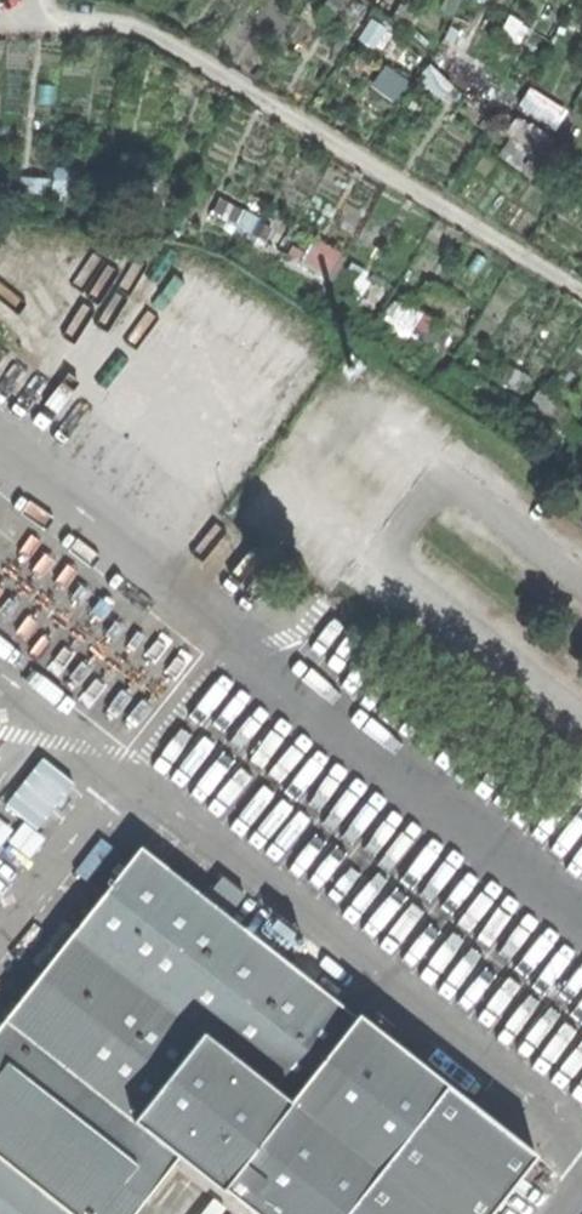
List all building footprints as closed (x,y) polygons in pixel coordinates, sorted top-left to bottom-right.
[(140,849),(0,1029),(0,1213),(131,1213),(175,1155),(218,1189),(221,1185),(258,1213),(486,1213),(533,1152),(384,1035),(392,1024),(373,1008),(364,1019),(355,1012),(353,1017),(140,849)]
